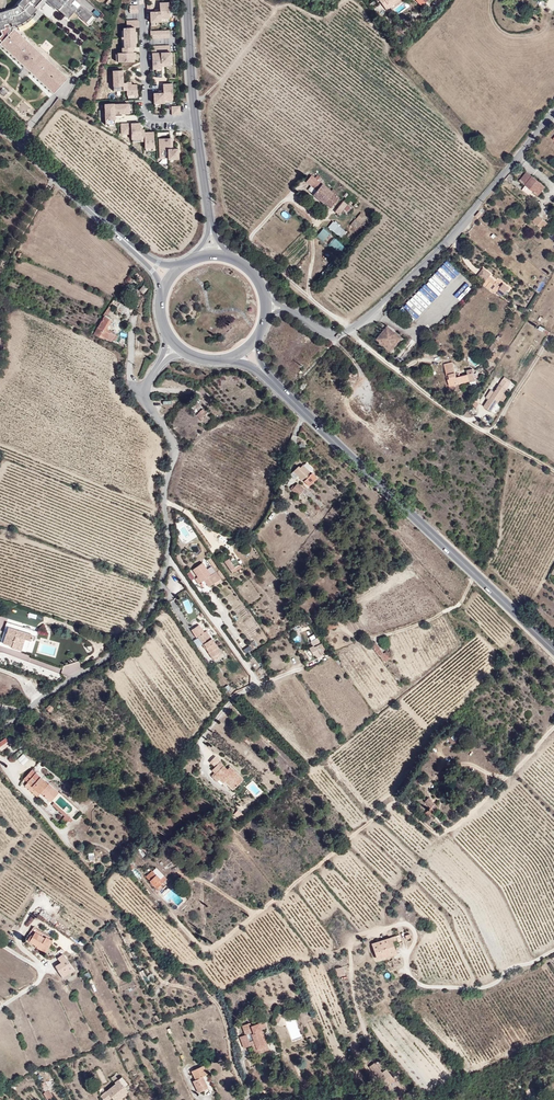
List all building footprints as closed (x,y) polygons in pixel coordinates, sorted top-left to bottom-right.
[(16,4),(17,5),(12,8),(8,9),(4,1),(4,0),(0,0),(0,31),(2,30),(3,34),(0,37),(0,40),(2,42),(0,44),(53,94),(68,78),(14,28),(24,25),(28,23),(30,21),(33,18),(37,14),(35,12),(38,9),(37,8),(40,5),(43,8),(46,4),(43,1),(44,0),(19,0),(16,4)] [(96,19),(74,0),(45,0),(54,8),(56,7),(65,15),(66,15),(71,19),(74,19),(78,17),(79,16),(90,26),(96,19)] [(404,0),(394,9),(399,15),(409,6),(404,0)] [(167,17),(168,17),(168,1),(159,2),(159,10),(153,11),(152,2),(146,3),(146,11),(149,11),(150,21),(156,20),(160,20),(159,17),(161,17),(167,17)] [(136,3),(128,4),(128,11),(136,11),(136,3)] [(96,8),(92,13),(97,16),(100,12),(96,8)] [(123,46),(131,46),(134,46),(134,41),(133,41),(133,31),(133,26),(138,26),(137,18),(125,19),(126,26),(123,27),(123,29),(123,46)] [(123,46),(123,29),(121,29),(121,36),(120,36),(121,37),(122,48),(121,48),(121,51),(132,51),(131,46),(123,46)] [(170,44),(153,44),(154,52),(151,52),(152,68),(155,67),(161,67),(161,65),(161,61),(170,61),(172,61),(171,51),(170,51),(170,44)] [(132,51),(121,51),(117,52),(117,53),(115,53),(115,60),(117,60),(117,61),(133,60),(132,51)] [(122,81),(121,69),(112,69),(113,89),(122,89),(122,81)] [(122,81),(122,89),(126,89),(125,84),(130,83),(130,81),(125,81),(122,81)] [(153,92),(153,102),(154,102),(159,102),(163,101),(163,98),(164,98),(170,98),(172,98),(171,82),(162,83),(162,90),(162,91),(157,92),(153,92)] [(136,93),(135,83),(130,83),(125,84),(126,89),(126,94),(127,94),(135,93),(136,93)] [(128,111),(128,103),(128,102),(113,103),(113,102),(104,103),(104,123),(108,123),(114,123),(113,117),(113,112),(121,112),(128,112),(128,111)] [(179,104),(170,105),(171,113),(179,113),(179,104)] [(139,122),(120,122),(120,133),(130,132),(130,138),(132,138),(139,137),(140,137),(139,128),(139,122)] [(153,146),(152,131),(143,131),(144,140),(144,147),(145,147),(152,146),(153,146)] [(158,137),(159,157),(167,157),(167,158),(178,158),(177,147),(175,147),(169,147),(169,137),(158,137)] [(542,185),(528,172),(520,180),(535,193),(542,185)] [(306,180),(317,189),(322,182),(311,174),(306,180)] [(507,185),(512,179),(506,174),(502,180),(507,185)] [(317,189),(314,193),(331,206),(339,196),(336,193),(331,189),(322,182),(317,189)] [(538,196),(546,188),(542,185),(535,193),(538,196)] [(344,199),(339,206),(343,209),(348,202),(344,199)] [(351,205),(348,202),(343,209),(347,212),(351,205)] [(549,223),(539,214),(533,221),(543,230),(549,223)] [(342,233),(331,223),(329,226),(340,235),(342,233)] [(316,236),(338,255),(345,247),(323,228),(316,236)] [(449,280),(455,274),(443,263),(437,269),(449,280)] [(503,284),(500,288),(495,283),(494,285),(489,282),(486,280),(490,275),(482,269),(477,276),(485,282),(483,285),(487,288),(490,284),(494,287),(491,291),(495,294),(498,291),(503,296),(509,289),(503,284)] [(434,273),(432,276),(443,286),(445,283),(434,273)] [(413,295),(425,307),(434,298),(422,286),(413,295)] [(109,306),(104,313),(107,315),(112,308),(109,306)] [(526,317),(530,311),(526,308),(521,313),(526,317)] [(107,329),(112,318),(103,314),(94,334),(114,344),(118,335),(107,329)] [(386,326),(383,329),(391,335),(393,333),(386,326)] [(375,340),(390,352),(401,339),(393,333),(391,335),(383,329),(375,340)] [(497,355),(493,353),(488,359),(492,362),(497,355)] [(454,366),(444,369),(448,387),(468,383),(467,375),(466,375),(456,377),(454,366)] [(502,378),(499,384),(505,388),(506,389),(510,383),(502,378)] [(496,404),(503,392),(502,391),(505,388),(499,384),(489,399),(487,400),(482,406),(490,411),(495,403),(496,404)] [(201,410),(195,416),(200,422),(202,420),(201,419),(205,414),(201,410)] [(312,470),(305,464),(303,466),(310,472),(311,471),(312,470)] [(317,477),(311,471),(310,472),(303,466),(302,465),(299,468),(297,466),(290,475),(296,480),(298,478),(309,486),(317,477)] [(300,496),(306,489),(298,482),(291,489),(300,496)] [(235,560),(229,563),(233,569),(238,566),(239,566),(235,560)] [(227,561),(223,563),(231,575),(240,569),(238,566),(233,569),(229,563),(227,561)] [(206,571),(201,564),(192,571),(200,584),(203,582),(206,580),(211,586),(213,585),(217,583),(219,586),(221,584),(210,567),(206,571)] [(206,580),(203,582),(208,589),(211,586),(206,580)] [(332,627),(329,618),(319,622),(323,630),(332,627)] [(9,622),(8,625),(39,635),(39,632),(9,622)] [(35,645),(39,635),(8,625),(3,643),(14,646),(13,647),(26,651),(28,643),(35,645)] [(207,654),(210,652),(215,659),(220,656),(210,640),(208,642),(202,634),(197,626),(189,632),(194,639),(196,638),(200,635),(202,638),(198,641),(201,644),(201,645),(207,654)] [(317,637),(309,640),(312,645),(319,642),(317,637)] [(375,655),(367,644),(363,647),(371,658),(372,657),(376,663),(382,660),(378,653),(375,655)] [(323,654),(318,646),(310,651),(311,653),(314,658),(323,654)] [(9,745),(4,739),(0,742),(0,749),(2,751),(9,745)] [(23,753),(17,759),(24,765),(30,760),(23,753)] [(233,780),(237,776),(228,768),(226,770),(219,763),(210,773),(213,776),(210,779),(215,784),(217,782),(221,786),(223,784),(232,792),(238,785),(233,780)] [(61,792),(49,783),(48,784),(32,770),(24,779),(29,783),(40,793),(52,803),(61,792)] [(242,781),(237,776),(233,780),(238,785),(242,781)] [(40,793),(29,783),(26,787),(37,797),(40,793)] [(424,802),(430,808),(435,804),(428,798),(424,802)] [(65,817),(67,815),(54,804),(52,805),(65,817)] [(432,816),(439,809),(435,804),(430,808),(424,815),(427,818),(424,821),(429,826),(435,819),(432,816)] [(65,823),(70,818),(67,815),(65,817),(62,821),(65,823)] [(123,869),(128,874),(132,870),(127,865),(123,869)] [(165,882),(161,877),(159,879),(152,871),(144,879),(155,891),(165,882)] [(42,911),(39,915),(49,921),(51,917),(42,911)] [(54,940),(33,927),(27,936),(29,937),(27,941),(37,947),(36,948),(46,954),(54,940)] [(400,935),(375,946),(381,961),(398,953),(395,947),(403,943),(400,935)] [(68,964),(62,954),(65,953),(63,948),(55,952),(58,957),(56,958),(59,964),(54,966),(57,971),(60,978),(61,977),(72,972),(68,964)] [(337,977),(345,975),(342,966),(335,968),(337,977)] [(128,977),(133,975),(130,969),(117,974),(120,980),(128,977)] [(132,987),(128,977),(120,980),(124,990),(132,987)] [(261,1034),(260,1032),(265,1030),(261,1022),(254,1025),(255,1027),(250,1029),(249,1028),(242,1031),(244,1037),(240,1039),(243,1049),(249,1047),(250,1044),(247,1038),(253,1036),(255,1042),(253,1046),(257,1057),(265,1054),(257,1036),(261,1034)] [(268,1053),(261,1034),(257,1036),(265,1054),(268,1053)] [(374,1061),(368,1066),(385,1087),(394,1080),(385,1068),(381,1071),(374,1061)] [(194,1081),(199,1093),(208,1089),(203,1077),(207,1075),(203,1066),(191,1071),(195,1080),(194,1081)] [(101,1096),(105,1099),(108,1099),(112,1097),(114,1099),(119,1099),(127,1094),(127,1093),(128,1092),(118,1080),(114,1083),(116,1084),(101,1096)] [(50,1090),(46,1092),(43,1094),(46,1099),(55,1099),(50,1090)]
